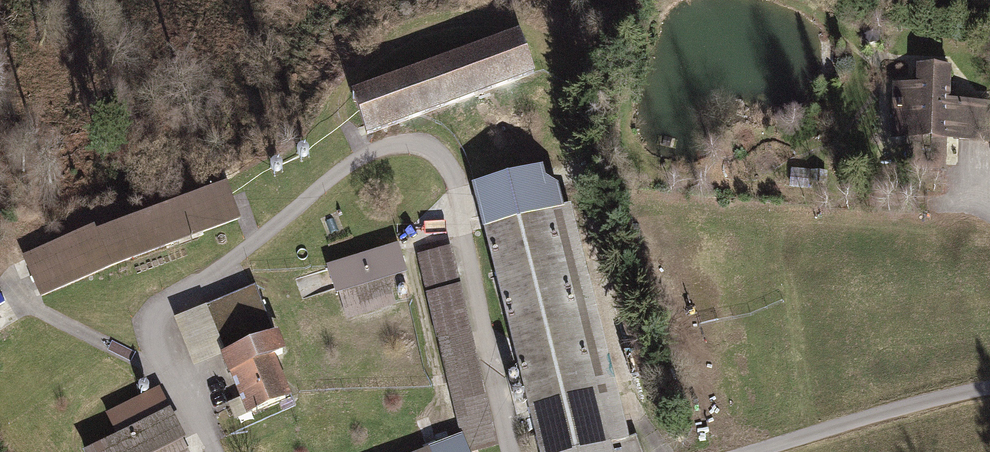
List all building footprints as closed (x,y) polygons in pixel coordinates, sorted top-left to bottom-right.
[(867,44),(878,43),(883,33),(876,24),(865,25),(861,35),(867,44)] [(351,92),(368,138),(424,118),(538,76),(521,30),(351,92)] [(928,33),(919,33),(919,42),(928,42),(928,33)] [(989,145),(989,125),(989,104),(949,102),(951,69),(915,68),(914,86),(893,85),(890,140),(907,140),(905,171),(945,172),(946,143),(989,145)] [(300,160),(302,162),(306,162),(308,160),(310,158),(310,154),(309,151),(306,150),(303,149),(300,151),(298,154),(298,157),(300,160)] [(272,174),(275,176),(278,176),(281,175),(283,172),(283,169),(281,166),(279,164),(275,164),(272,165),(271,168),(271,171),(272,174)] [(539,451),(611,451),(609,446),(630,441),(570,208),(563,210),(558,189),(541,179),(539,169),(474,185),(471,186),(539,451)] [(21,256),(38,299),(240,218),(225,181),(96,232),(94,227),(21,256)] [(397,245),(327,266),(336,296),(340,295),(347,321),(397,307),(396,302),(392,291),(409,286),(397,245)] [(416,256),(447,383),(461,437),(465,435),(472,451),(489,451),(499,450),(449,248),(416,256)] [(255,286),(174,320),(194,368),(221,357),(275,334),(255,286)] [(242,405),(247,417),(290,399),(273,357),(286,351),(278,332),(275,334),(221,357),(242,405)] [(511,386),(513,388),(516,388),(519,386),(520,384),(520,381),(519,379),(517,377),(514,377),(511,378),(510,381),(510,384),(511,386)] [(139,393),(141,394),(144,394),(146,393),(148,391),(148,388),(147,385),(145,384),(142,384),(139,385),(138,387),(138,390),(139,393)] [(158,387),(146,393),(144,394),(104,414),(115,437),(86,451),(190,451),(158,387)] [(515,402),(518,403),(521,403),(523,402),(524,400),(525,397),(523,394),(521,393),(518,393),(516,394),(514,397),(514,399),(515,402)] [(423,451),(472,451),(465,435),(461,437),(423,451)]
